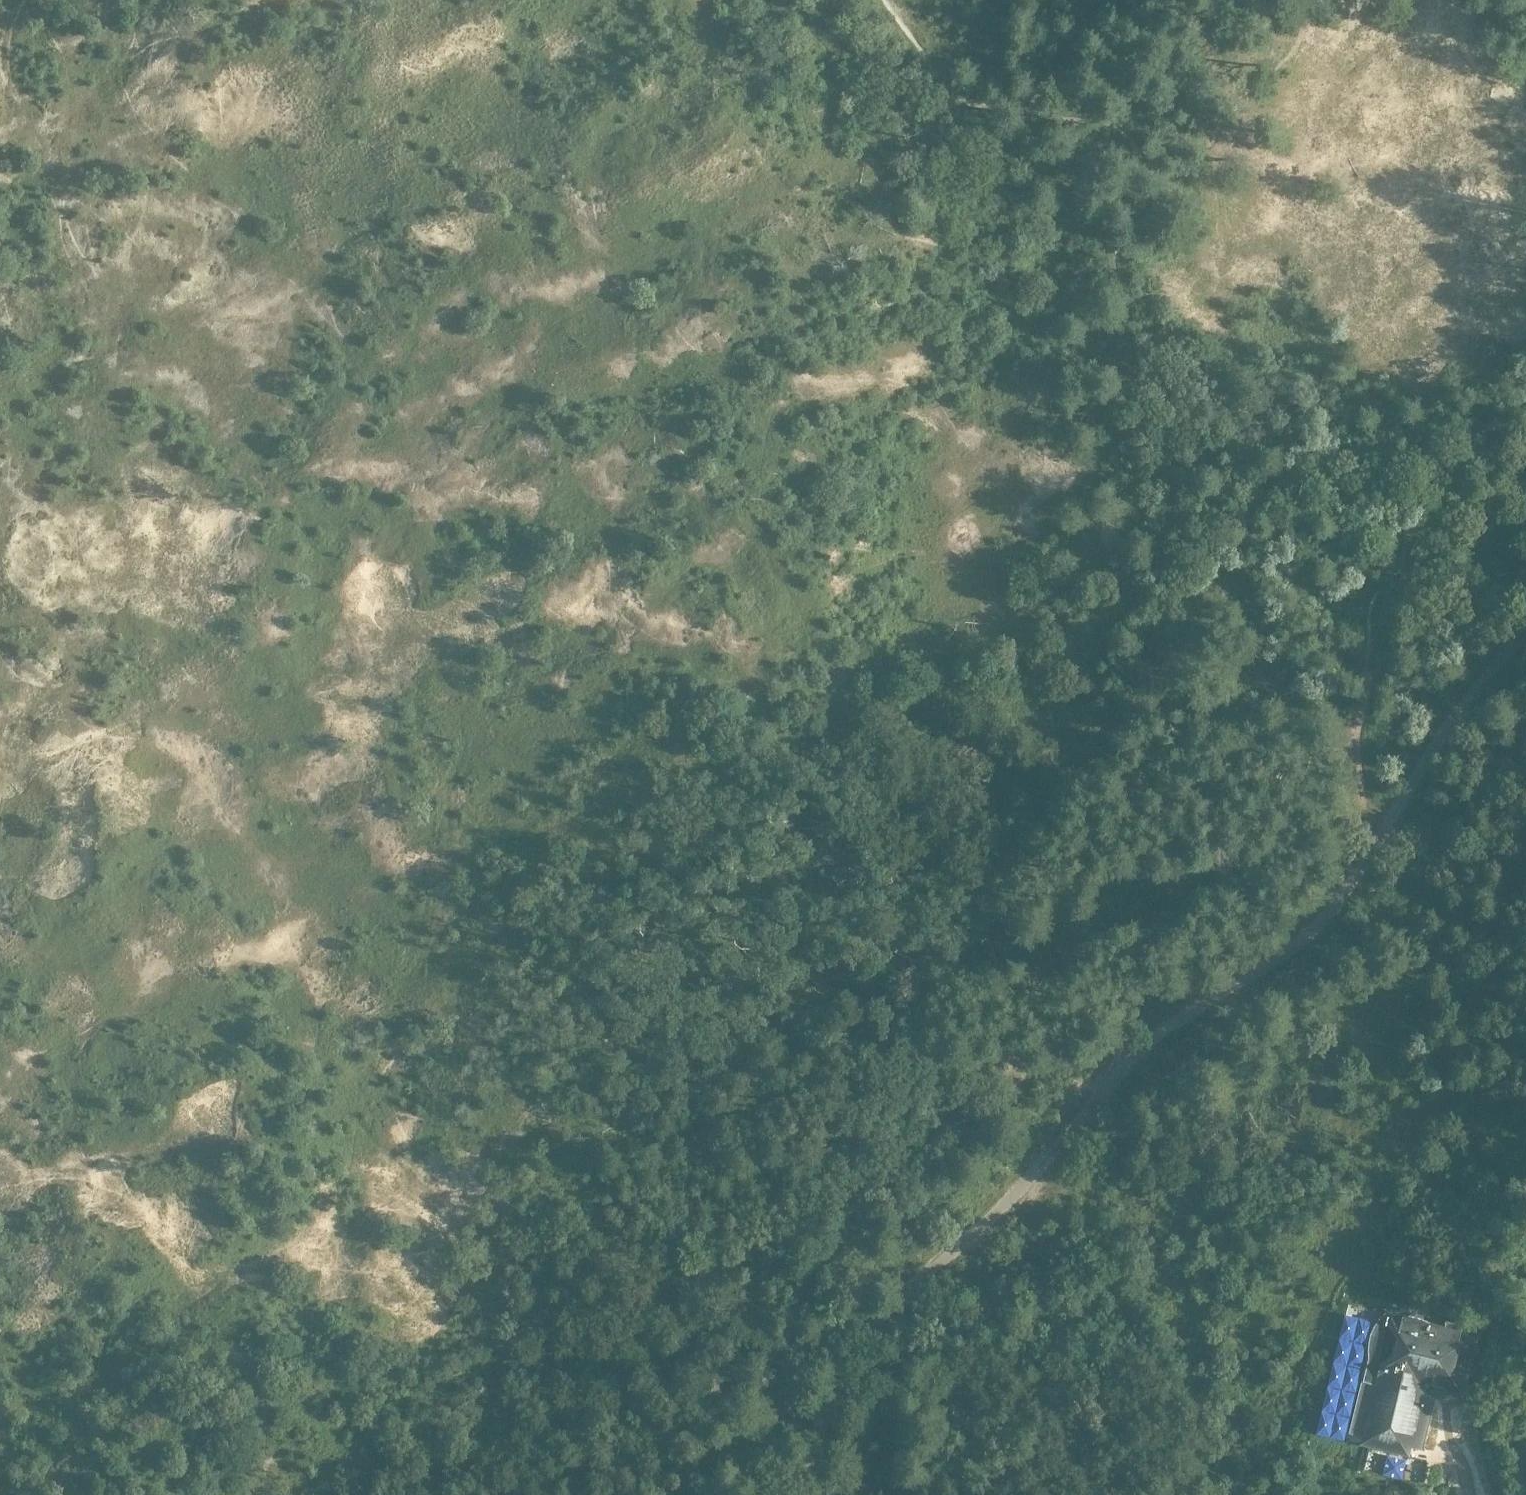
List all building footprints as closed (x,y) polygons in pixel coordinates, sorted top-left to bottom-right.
[(1364,1379),(1352,1430),(1423,1447),(1435,1395),(1432,1395),(1434,1387),(1463,1394),(1478,1332),(1439,1323),(1438,1324),(1386,1311),(1380,1318),(1375,1324),(1372,1331),(1370,1338),(1369,1348),(1369,1356),(1366,1370),(1363,1369),(1361,1378),(1364,1379)] [(1342,1384),(1334,1414),(1349,1418),(1357,1388),(1342,1384)]
